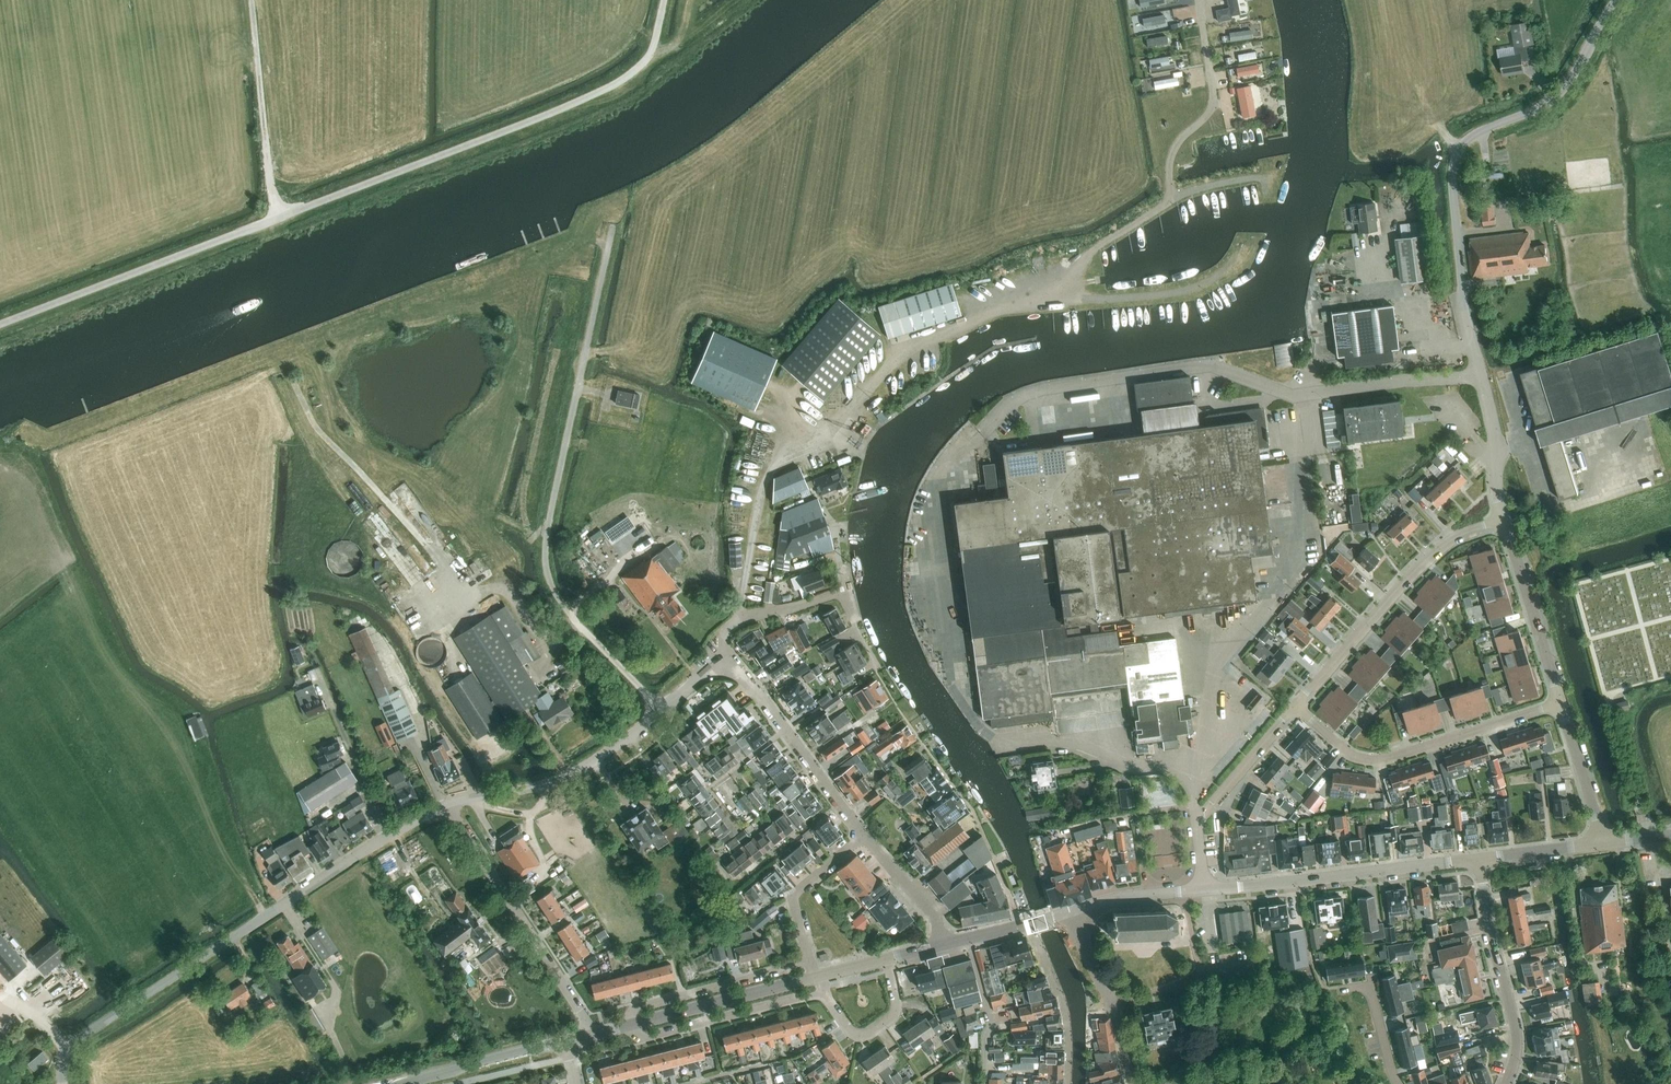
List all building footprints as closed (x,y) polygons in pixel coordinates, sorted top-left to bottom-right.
[(1232,19),(1231,16),(1240,14),(1237,0),(1227,0),(1228,7),(1215,10),(1218,22),(1232,19)] [(1164,14),(1142,19),(1144,27),(1165,23),(1164,14)] [(1510,25),(1514,47),(1526,45),(1534,44),(1530,22),(1510,25)] [(1252,29),(1229,33),(1231,41),(1253,37),(1252,29)] [(1166,35),(1146,39),(1148,47),(1168,44),(1166,35)] [(1500,58),(1503,75),(1524,72),(1522,61),(1528,60),(1526,45),(1514,47),(1515,55),(1500,58)] [(1255,51),(1237,54),(1238,61),(1256,58),(1255,51)] [(1168,56),(1149,59),(1150,68),(1170,65),(1168,56)] [(1258,64),(1236,68),(1237,76),(1259,72),(1258,64)] [(1153,82),(1155,90),(1179,85),(1177,77),(1153,82)] [(1249,84),(1236,87),(1242,117),(1255,114),(1249,84)] [(1548,185),(1549,194),(1549,195),(1562,192),(1560,183),(1548,185)] [(1483,226),(1496,224),(1493,202),(1481,203),(1482,217),(1483,226)] [(1356,205),(1356,207),(1350,208),(1352,224),(1358,223),(1359,233),(1377,231),(1376,221),(1377,220),(1374,203),(1356,205)] [(1523,234),(1523,232),(1469,239),(1471,251),(1468,251),(1472,279),(1528,272),(1527,267),(1548,264),(1545,245),(1531,247),(1529,233),(1523,234)] [(1425,235),(1394,239),(1400,283),(1431,279),(1425,235)] [(888,338),(961,315),(951,283),(878,306),(888,338)] [(824,401),(880,334),(839,298),(782,365),(824,401)] [(1393,361),(1391,350),(1398,349),(1392,305),(1331,313),(1337,357),(1344,356),(1345,367),(1364,365),(1365,371),(1375,370),(1374,363),(1393,361)] [(1658,331),(1539,368),(1539,367),(1521,373),(1538,428),(1536,428),(1541,446),(1543,445),(1560,500),(1579,494),(1562,439),(1670,405),(1670,371),(1658,331)] [(755,410),(777,359),(713,332),(691,382),(755,410)] [(1292,344),(1274,347),(1274,349),(1277,367),(1295,364),(1292,344)] [(1134,384),(1138,412),(1141,411),(1144,434),(1003,453),(1009,496),(954,503),(960,549),(972,635),(983,717),(990,716),(991,727),(1017,724),(1022,723),(1053,719),(1050,696),(1053,696),(1089,691),(1128,686),(1130,704),(1135,744),(1136,744),(1136,751),(1137,753),(1149,751),(1148,745),(1148,743),(1161,741),(1162,741),(1163,750),(1164,750),(1164,748),(1178,744),(1177,739),(1176,734),(1188,732),(1186,718),(1191,717),(1189,704),(1184,705),(1183,698),(1175,638),(1168,639),(1122,645),(1118,645),(1117,630),(1101,632),(1099,632),(1097,619),(1118,616),(1117,604),(1118,604),(1107,529),(1112,529),(1123,616),(1164,610),(1165,617),(1172,616),(1172,615),(1223,608),(1222,602),(1255,598),(1249,555),(1271,552),(1265,508),(1259,464),(1257,448),(1268,446),(1268,441),(1266,429),(1263,407),(1219,413),(1209,414),(1210,425),(1198,427),(1195,404),(1193,404),(1189,376),(1134,384)] [(1092,386),(1062,391),(1065,407),(1095,401),(1092,386)] [(637,408),(640,395),(618,390),(615,404),(637,408)] [(1347,433),(1340,434),(1341,442),(1347,441),(1402,434),(1398,401),(1343,408),(1347,433)] [(1333,408),(1320,409),(1321,416),(1334,414),(1333,408)] [(1334,414),(1321,416),(1321,422),(1334,421),(1334,414)] [(1334,421),(1321,422),(1322,429),(1335,427),(1334,421)] [(1335,427),(1322,429),(1323,435),(1336,434),(1335,427)] [(1336,434),(1323,435),(1324,442),(1337,440),(1336,434)] [(1337,440),(1324,442),(1325,448),(1338,447),(1337,440)] [(839,462),(853,459),(850,450),(837,453),(839,462)] [(1437,466),(1442,461),(1436,455),(1431,460),(1437,466)] [(342,475),(347,471),(336,458),(331,462),(342,475)] [(986,488),(998,486),(994,463),(983,464),(986,488)] [(1438,479),(1443,475),(1439,470),(1433,465),(1429,469),(1435,474),(1438,479)] [(1446,476),(1457,488),(1466,480),(1453,466),(1448,470),(1450,472),(1446,476)] [(773,502),(808,488),(800,467),(774,477),(773,502)] [(847,485),(841,468),(811,481),(812,483),(814,482),(820,495),(836,488),(837,489),(847,485)] [(1457,488),(1446,476),(1445,477),(1443,475),(1438,479),(1441,481),(1435,486),(1446,498),(1457,488)] [(395,487),(428,531),(439,524),(406,479),(395,487)] [(1446,498),(1435,486),(1433,484),(1429,488),(1431,490),(1425,495),(1436,507),(1446,498)] [(1416,502),(1422,496),(1413,487),(1407,493),(1415,501),(1416,502)] [(1399,501),(1403,497),(1399,492),(1395,495),(1399,501)] [(1352,522),(1361,521),(1358,493),(1352,494),(1353,504),(1349,504),(1352,522)] [(813,557),(834,549),(830,533),(831,533),(818,498),(783,512),(775,567),(790,568),(791,558),(811,551),(813,557)] [(1396,522),(1407,534),(1417,525),(1404,511),(1399,515),(1402,517),(1396,522)] [(614,528),(621,537),(635,527),(628,518),(614,528)] [(1353,531),(1368,530),(1367,522),(1352,524),(1353,531)] [(1397,543),(1407,534),(1396,522),(1391,527),(1388,525),(1384,529),(1397,543)] [(1334,547),(1350,562),(1354,558),(1369,571),(1373,566),(1374,566),(1376,564),(1376,562),(1378,560),(1364,548),(1359,554),(1351,547),(1349,549),(1340,541),(1334,547)] [(731,567),(742,567),(741,542),(729,543),(731,567)] [(667,546),(654,555),(667,572),(680,563),(679,562),(668,546),(667,546)] [(1475,571),(1497,565),(1492,548),(1478,553),(1478,551),(1472,553),(1473,554),(1470,555),(1475,571)] [(482,554),(470,560),(476,571),(488,565),(482,554)] [(1354,567),(1338,554),(1330,564),(1343,575),(1338,581),(1351,592),(1360,582),(1349,573),(1354,567)] [(644,560),(622,577),(648,612),(654,608),(658,614),(660,613),(669,626),(671,624),(673,624),(676,622),(676,620),(678,619),(678,618),(685,613),(678,604),(678,605),(671,595),(680,589),(679,588),(678,587),(667,572),(654,555),(646,562),(644,560)] [(1497,565),(1475,571),(1480,587),(1502,580),(1499,570),(1497,565)] [(825,584),(820,570),(802,577),(801,574),(790,578),(795,590),(804,586),(806,591),(825,584)] [(1312,574),(1306,580),(1307,581),(1313,586),(1315,584),(1319,588),(1323,584),(1312,574)] [(1424,586),(1443,603),(1454,591),(1436,576),(1430,584),(1427,582),(1424,586)] [(1502,580),(1480,587),(1485,602),(1506,596),(1505,590),(1502,580)] [(766,581),(764,601),(771,602),(773,602),(779,603),(779,602),(782,602),(781,594),(779,595),(779,589),(775,589),(776,582),(766,581)] [(1432,616),(1443,603),(1424,586),(1419,591),(1421,593),(1414,601),(1423,608),(1432,616)] [(620,601),(626,597),(619,588),(613,592),(620,601)] [(1313,603),(1330,618),(1340,605),(1330,597),(1325,603),(1322,600),(1319,598),(1311,593),(1307,598),(1313,603)] [(1506,596),(1485,602),(1490,618),(1511,612),(1508,602),(1506,596)] [(1298,619),(1305,612),(1290,600),(1289,602),(1284,608),(1289,612),(1293,615),(1298,619)] [(1319,630),(1330,618),(1313,603),(1310,607),(1314,610),(1315,609),(1317,611),(1309,621),(1319,630)] [(1284,607),(1279,613),(1285,618),(1289,612),(1284,608),(1284,607)] [(833,635),(846,629),(836,609),(823,615),(833,635)] [(1391,623),(1411,640),(1421,628),(1404,613),(1397,621),(1395,619),(1391,623)] [(472,672),(445,690),(477,739),(504,722),(493,705),(495,703),(506,720),(536,701),(541,710),(543,712),(536,716),(542,726),(547,723),(550,728),(574,713),(563,696),(554,702),(548,693),(542,696),(523,666),(541,654),(525,631),(524,632),(508,642),(490,615),(454,638),(494,701),(491,702),(472,672)] [(1310,638),(1287,617),(1281,623),(1286,627),(1288,626),(1293,630),(1287,636),(1296,643),(1296,642),(1302,647),(1303,646),(1304,646),(1306,644),(1306,643),(1310,638)] [(805,622),(800,624),(803,630),(808,628),(805,622)] [(1399,653),(1411,640),(1391,623),(1387,628),(1389,630),(1382,638),(1399,653)] [(787,631),(791,639),(797,649),(799,648),(802,653),(811,647),(803,630),(800,624),(787,631)] [(750,626),(744,630),(747,635),(753,631),(750,626)] [(791,639),(787,631),(785,626),(766,635),(766,636),(768,639),(770,644),(773,648),(780,657),(788,652),(783,643),(791,639)] [(759,628),(756,631),(753,631),(747,635),(737,642),(744,651),(760,640),(765,636),(759,628)] [(1266,629),(1258,638),(1264,643),(1272,634),(1266,629)] [(1517,630),(1495,637),(1500,653),(1522,646),(1517,630)] [(1485,642),(1485,640),(1488,639),(1486,631),(1475,635),(1477,642),(1478,642),(1478,644),(1485,642)] [(766,637),(762,640),(763,642),(767,646),(770,644),(768,639),(766,636),(766,637)] [(825,652),(836,646),(840,644),(837,638),(821,647),(825,652)] [(767,647),(767,646),(763,642),(762,640),(760,641),(748,649),(753,657),(754,656),(767,647)] [(1456,644),(1453,640),(1448,644),(1451,648),(1456,644)] [(1257,649),(1284,670),(1293,659),(1281,648),(1275,655),(1259,641),(1255,646),(1258,648),(1257,649)] [(836,646),(825,652),(831,663),(837,659),(840,665),(860,653),(854,643),(839,652),(836,646)] [(776,657),(778,656),(770,645),(767,647),(754,656),(763,667),(764,666),(776,657)] [(299,646),(291,649),(296,665),(305,662),(299,646)] [(1522,646),(1500,653),(1505,669),(1527,662),(1524,652),(1522,646)] [(776,657),(764,666),(766,667),(765,668),(773,678),(792,665),(789,660),(801,654),(799,649),(786,655),(785,654),(780,658),(779,657),(778,656),(776,657)] [(1274,682),(1284,670),(1257,649),(1253,654),(1259,659),(1261,657),(1267,662),(1266,663),(1267,664),(1262,671),(1261,670),(1256,676),(1267,685),(1272,680),(1274,682)] [(1359,660),(1378,677),(1389,665),(1379,657),(1371,650),(1365,658),(1362,656),(1359,660)] [(1385,651),(1379,657),(1389,665),(1394,659),(1385,651)] [(860,653),(840,665),(844,671),(838,675),(843,685),(855,678),(851,673),(866,664),(860,653)] [(567,655),(556,662),(564,676),(576,669),(567,655)] [(1367,690),(1378,677),(1359,660),(1354,665),(1356,667),(1349,675),(1357,682),(1367,690)] [(1530,672),(1527,662),(1505,669),(1510,684),(1532,678),(1530,672)] [(817,676),(822,673),(817,666),(812,669),(817,676)] [(807,682),(815,677),(811,671),(803,676),(807,682)] [(1532,678),(1510,684),(1515,700),(1517,700),(1518,701),(1524,699),(1523,698),(1537,694),(1534,684),(1532,678)] [(874,706),(887,697),(876,680),(863,689),(854,695),(865,712),(874,706)] [(797,714),(815,701),(800,682),(783,694),(797,714)] [(1357,682),(1352,688),(1362,696),(1367,690),(1357,682)] [(304,715),(308,717),(326,709),(321,697),(318,698),(313,684),(296,691),(303,707),(305,706),(307,710),(303,712),(304,715)] [(1326,697),(1346,714),(1356,702),(1339,687),(1332,695),(1330,693),(1326,697)] [(1465,692),(1473,716),(1478,715),(1477,712),(1487,709),(1481,687),(1465,692)] [(389,693),(377,698),(397,742),(401,750),(406,748),(402,739),(418,732),(419,731),(400,689),(395,691),(389,694),(389,693)] [(699,714),(693,718),(696,721),(707,735),(702,739),(707,744),(723,732),(719,728),(727,721),(737,733),(744,727),(745,728),(756,720),(750,711),(749,712),(747,709),(744,706),(741,709),(733,699),(728,693),(727,692),(704,709),(699,714)] [(822,706),(833,697),(829,692),(817,700),(822,706)] [(1466,718),(1473,716),(1465,692),(1449,697),(1456,719),(1466,716),(1466,718)] [(827,712),(843,701),(839,695),(823,706),(827,712)] [(1334,727),(1346,714),(1326,697),(1322,702),(1324,704),(1317,712),(1334,727)] [(1418,706),(1426,731),(1431,729),(1430,727),(1440,724),(1434,701),(1418,706)] [(1616,711),(1629,707),(1627,701),(1614,705),(1616,711)] [(1419,733),(1426,731),(1418,706),(1402,711),(1405,723),(1409,733),(1419,730),(1419,733)] [(1402,711),(1394,714),(1398,726),(1405,723),(1402,711)] [(845,724),(839,715),(831,721),(825,713),(806,727),(819,744),(845,724)] [(195,739),(204,736),(203,735),(197,718),(196,716),(187,719),(195,739)] [(200,717),(197,718),(203,735),(206,734),(208,734),(201,716),(200,717)] [(1355,735),(1363,724),(1357,720),(1349,731),(1355,735)] [(385,747),(396,742),(386,721),(375,726),(385,747)] [(693,730),(682,738),(693,753),(703,745),(705,748),(708,746),(707,744),(702,739),(707,735),(696,721),(691,725),(696,730),(694,732),(693,730)] [(881,733),(889,726),(886,721),(877,727),(881,733)] [(770,738),(760,725),(747,735),(746,734),(738,740),(736,741),(741,748),(749,742),(754,749),(770,738)] [(875,732),(871,725),(857,734),(865,745),(872,740),(879,735),(876,731),(875,732)] [(916,739),(907,726),(897,733),(896,732),(879,745),(878,744),(872,748),(875,751),(879,756),(895,745),(896,747),(901,743),(904,748),(916,739)] [(1519,731),(1524,747),(1545,741),(1541,727),(1532,729),(1532,727),(1519,731)] [(1312,755),(1311,755),(1314,758),(1314,757),(1325,768),(1334,758),(1328,753),(1326,755),(1311,741),(1314,738),(1304,728),(1294,738),(1312,755)] [(1503,754),(1524,747),(1519,731),(1507,735),(1507,737),(1499,740),(1503,754)] [(736,741),(738,740),(734,734),(728,739),(732,744),(736,741)] [(843,738),(822,753),(827,760),(847,745),(849,747),(855,743),(849,734),(843,738)] [(1305,762),(1311,755),(1312,755),(1294,738),(1285,749),(1296,758),(1299,755),(1305,762)] [(848,748),(853,754),(864,746),(860,740),(855,743),(849,747),(848,748)] [(322,770),(342,763),(339,756),(343,754),(339,741),(324,747),(325,751),(326,754),(317,757),(322,770)] [(687,758),(690,756),(678,741),(668,749),(679,764),(687,758)] [(716,755),(716,756),(728,770),(738,762),(732,753),(740,746),(736,741),(732,744),(727,748),(727,747),(716,755)] [(765,766),(781,753),(773,742),(762,750),(763,751),(757,755),(765,766)] [(434,768),(442,785),(461,776),(453,759),(449,761),(448,760),(450,759),(442,744),(428,751),(435,766),(437,765),(437,767),(434,768)] [(1476,745),(1464,749),(1469,765),(1489,758),(1485,744),(1477,747),(1476,745)] [(630,749),(635,756),(639,753),(634,746),(630,749)] [(705,748),(702,751),(708,758),(714,753),(708,746),(705,748)] [(1449,771),(1469,765),(1464,749),(1451,753),(1452,755),(1443,757),(1445,762),(1439,763),(1447,788),(1454,786),(1449,771)] [(664,784),(669,780),(665,774),(676,766),(664,751),(654,760),(657,764),(651,768),(664,784)] [(882,767),(885,765),(879,756),(875,751),(872,753),(882,767)] [(690,756),(687,758),(694,768),(699,765),(689,752),(688,753),(690,756)] [(773,777),(790,764),(781,753),(765,766),(773,777)] [(843,789),(854,782),(848,774),(858,767),(864,775),(870,771),(857,754),(841,765),(845,771),(835,778),(843,789)] [(915,783),(932,769),(926,760),(925,761),(921,755),(904,767),(909,774),(911,772),(916,777),(910,782),(913,786),(915,784),(916,784),(915,783)] [(706,763),(717,778),(728,770),(716,756),(706,763)] [(1551,756),(1545,758),(1546,765),(1553,763),(1551,756)] [(1269,767),(1280,777),(1281,775),(1289,782),(1294,776),(1286,770),(1289,766),(1278,757),(1269,767)] [(1489,760),(1492,771),(1491,771),(1495,784),(1505,781),(1497,758),(1489,760)] [(754,774),(759,770),(760,770),(752,759),(746,763),(754,774)] [(1056,786),(1052,760),(1031,763),(1033,773),(1031,774),(1032,779),(1033,779),(1035,789),(1056,786)] [(883,766),(888,772),(895,767),(890,761),(883,766)] [(1315,781),(1325,769),(1317,761),(1307,773),(1315,781)] [(305,814),(311,810),(358,780),(346,762),(297,793),(305,814)] [(1408,766),(1413,782),(1430,777),(1435,791),(1444,789),(1440,773),(1434,775),(1430,762),(1422,764),(1421,762),(1408,766)] [(1500,765),(1503,772),(1511,770),(1508,762),(1500,765)] [(781,788),(798,775),(790,764),(773,777),(781,788)] [(1396,787),(1413,782),(1408,766),(1396,770),(1397,772),(1388,775),(1392,788),(1387,790),(1391,805),(1401,802),(1396,787)] [(1546,782),(1561,780),(1559,766),(1544,768),(1546,782)] [(923,787),(929,794),(931,793),(936,800),(952,788),(936,767),(933,770),(932,769),(915,783),(916,784),(915,784),(920,790),(923,787)] [(1279,778),(1280,777),(1269,767),(1260,778),(1271,787),(1274,784),(1282,790),(1286,785),(1279,778)] [(406,781),(404,779),(407,777),(402,768),(387,775),(392,785),(394,784),(395,786),(391,789),(399,806),(417,797),(409,779),(406,781)] [(1537,783),(1545,782),(1543,769),(1535,770),(1537,783)] [(759,770),(754,774),(762,785),(768,781),(759,770)] [(1308,787),(1314,781),(1303,771),(1298,777),(1308,787)] [(1352,790),(1354,774),(1341,772),(1341,774),(1332,773),(1331,787),(1352,790)] [(688,796),(702,785),(694,774),(679,785),(688,796)] [(894,800),(903,793),(888,774),(878,781),(894,800)] [(1354,774),(1352,790),(1374,793),(1376,778),(1367,777),(1367,775),(1354,774)] [(792,801),(809,789),(798,775),(781,788),(792,801)] [(854,782),(843,789),(853,802),(870,789),(862,776),(854,782)] [(1569,814),(1566,789),(1565,783),(1557,784),(1558,790),(1559,790),(1560,798),(1553,799),(1555,816),(1557,816),(1558,816),(1561,816),(1562,815),(1569,814)] [(695,807),(710,795),(702,785),(688,796),(695,807)] [(771,796),(779,790),(775,785),(768,791),(771,796)] [(1121,807),(1136,805),(1133,786),(1118,788),(1121,807)] [(757,806),(765,800),(755,788),(748,794),(757,806)] [(1247,800),(1260,807),(1261,805),(1270,809),(1273,802),(1264,798),(1266,794),(1253,788),(1247,800)] [(1507,795),(1505,788),(1496,790),(1499,798),(1507,795)] [(800,812),(817,800),(809,789),(792,801),(800,812)] [(872,805),(882,798),(875,789),(865,796),(872,805)] [(944,830),(957,820),(969,812),(953,790),(928,809),(944,830)] [(672,808),(677,804),(668,791),(663,795),(672,808)] [(1325,799),(1315,791),(1304,805),(1314,813),(1325,799)] [(1537,819),(1538,818),(1544,817),(1541,792),(1534,793),(1535,801),(1529,801),(1531,819),(1533,818),(1534,819),(1537,819)] [(1412,795),(1408,802),(1408,806),(1419,805),(1419,804),(1417,798),(1416,794),(1412,795)] [(347,816),(355,811),(366,804),(360,795),(350,801),(352,803),(343,809),(347,816)] [(661,809),(668,804),(662,795),(654,800),(661,809)] [(695,807),(703,817),(718,806),(710,795),(695,807)] [(744,795),(738,799),(748,812),(754,807),(744,795)] [(1500,817),(1505,816),(1511,815),(1509,797),(1497,798),(1500,817)] [(777,802),(782,809),(787,805),(782,798),(777,802)] [(817,800),(800,812),(805,819),(811,815),(822,807),(817,800)] [(1260,808),(1260,807),(1247,800),(1241,813),(1255,819),(1256,815),(1265,819),(1269,813),(1260,808)] [(1291,814),(1295,807),(1284,800),(1279,806),(1291,814)] [(1456,829),(1463,828),(1465,845),(1478,844),(1476,822),(1463,824),(1460,803),(1453,804),(1456,829)] [(673,809),(680,818),(686,813),(680,804),(673,809)] [(1430,804),(1421,805),(1423,818),(1432,817),(1430,804)] [(718,806),(703,817),(711,827),(726,816),(718,806)] [(1415,820),(1421,820),(1420,806),(1413,807),(1415,820)] [(1050,807),(1026,811),(1027,820),(1052,816),(1050,807)] [(662,832),(646,808),(622,824),(639,850),(653,841),(658,848),(668,841),(671,846),(689,834),(680,820),(678,821),(673,814),(664,821),(669,827),(662,832)] [(362,811),(356,814),(349,819),(343,823),(353,840),(373,828),(362,811)] [(802,831),(808,827),(796,811),(789,816),(797,826),(800,830),(802,829),(802,831)] [(759,818),(763,823),(769,818),(765,813),(759,818)] [(1295,822),(1299,816),(1295,813),(1291,818),(1295,822)] [(774,822),(785,836),(795,828),(784,814),(774,822)] [(1338,815),(1339,821),(1340,831),(1340,833),(1348,832),(1346,814),(1338,815)] [(1339,821),(1338,815),(1329,816),(1332,832),(1340,831),(1339,821)] [(711,827),(723,843),(738,832),(726,816),(711,827)] [(1438,817),(1442,848),(1452,847),(1454,845),(1453,845),(1452,828),(1444,829),(1443,816),(1438,817)] [(1500,817),(1500,820),(1486,822),(1487,833),(1489,843),(1508,840),(1505,816),(1500,817)] [(327,817),(317,823),(323,831),(329,840),(332,838),(339,849),(350,842),(341,827),(336,830),(327,817)] [(842,833),(831,818),(828,817),(827,818),(813,829),(815,831),(826,845),(829,846),(842,836),(842,833)] [(1433,849),(1442,848),(1438,817),(1434,817),(1435,830),(1428,830),(1430,847),(1430,848),(1433,849)] [(913,845),(904,852),(911,860),(910,861),(914,865),(921,873),(922,872),(922,873),(924,874),(931,868),(930,866),(969,836),(957,820),(944,830),(942,831),(936,836),(935,837),(931,831),(923,837),(913,824),(905,830),(912,839),(910,841),(913,845)] [(775,844),(785,836),(774,822),(764,830),(775,844)] [(1117,829),(1116,822),(1105,824),(1106,831),(1117,829)] [(1486,822),(1479,823),(1481,834),(1487,833),(1486,822)] [(310,828),(314,832),(320,828),(317,823),(310,828)] [(748,833),(754,828),(751,824),(745,829),(748,833)] [(1287,868),(1303,866),(1300,845),(1299,845),(1288,847),(1287,839),(1278,840),(1276,824),(1266,826),(1267,833),(1267,835),(1269,853),(1276,852),(1278,869),(1287,868)] [(1364,841),(1368,841),(1365,824),(1357,825),(1359,839),(1345,840),(1347,860),(1366,858),(1364,841)] [(516,879),(540,864),(522,836),(524,835),(517,825),(499,836),(506,846),(497,852),(516,879)] [(1271,869),(1269,853),(1267,835),(1267,833),(1266,826),(1245,825),(1246,835),(1233,837),(1235,850),(1223,852),(1224,859),(1226,875),(1261,871),(1271,869)] [(938,826),(932,831),(936,836),(942,831),(938,826)] [(1372,857),(1389,855),(1388,841),(1396,840),(1396,839),(1394,826),(1390,826),(1385,827),(1386,831),(1369,833),(1372,857)] [(695,840),(700,836),(693,828),(689,831),(695,840)] [(740,843),(749,836),(744,829),(735,836),(740,843)] [(319,862),(330,855),(326,849),(331,846),(320,830),(310,836),(315,843),(309,847),(319,862)] [(753,838),(765,852),(775,844),(764,830),(753,838)] [(808,842),(814,837),(808,830),(802,835),(808,842)] [(1125,843),(1126,845),(1124,830),(1116,831),(1118,841),(1125,840),(1125,843)] [(1423,851),(1420,831),(1399,833),(1400,839),(1402,853),(1423,851)] [(683,838),(687,844),(694,839),(690,833),(683,838)] [(310,851),(299,835),(275,848),(282,857),(286,855),(289,859),(285,862),(297,881),(314,870),(304,855),(310,851)] [(972,860),(974,862),(977,868),(978,868),(992,856),(981,835),(963,849),(967,854),(969,857),(972,860)] [(1299,835),(1299,841),(1299,845),(1300,845),(1303,866),(1315,864),(1313,844),(1306,845),(1305,835),(1299,835)] [(732,849),(740,843),(735,838),(728,843),(732,849)] [(743,846),(754,860),(765,852),(753,838),(743,846)] [(813,854),(819,848),(812,839),(805,845),(813,854)] [(1127,851),(1126,845),(1125,843),(1125,840),(1118,841),(1119,851),(1121,851),(1121,852),(1127,851)] [(1094,851),(1097,860),(1083,864),(1091,890),(1115,883),(1110,865),(1112,865),(1105,841),(1096,843),(1098,850),(1094,851)] [(1319,864),(1341,861),(1338,841),(1317,844),(1319,864)] [(1076,875),(1065,842),(1046,848),(1056,874),(1051,876),(1054,885),(1046,888),(1052,906),(1060,904),(1060,905),(1092,895),(1085,872),(1076,875)] [(803,843),(798,847),(795,843),(790,848),(804,866),(814,857),(803,843)] [(716,852),(710,845),(703,851),(708,858),(716,852)] [(754,860),(743,846),(733,855),(744,869),(754,860)] [(271,863),(279,857),(271,847),(263,852),(271,863)] [(784,852),(787,856),(782,860),(786,864),(791,871),(794,874),(804,866),(790,848),(784,852)] [(1127,851),(1121,852),(1122,860),(1112,862),(1113,870),(1115,870),(1117,882),(1131,880),(1131,876),(1138,875),(1135,850),(1127,851)] [(716,864),(721,860),(715,853),(710,857),(716,864)] [(733,855),(722,863),(734,877),(744,869),(733,855)] [(869,907),(890,889),(883,880),(880,883),(857,855),(837,871),(860,900),(862,898),(865,902),(869,907)] [(271,878),(279,890),(293,880),(286,869),(279,857),(271,863),(269,867),(275,876),(271,878)] [(954,886),(962,880),(963,879),(977,868),(974,862),(972,860),(969,857),(946,875),(954,886)] [(781,867),(787,875),(791,871),(786,864),(781,867)] [(775,868),(752,887),(756,892),(763,887),(771,896),(788,883),(775,868)] [(940,897),(954,886),(946,875),(942,870),(928,882),(940,897)] [(563,881),(569,878),(564,871),(559,875),(563,881)] [(984,901),(988,920),(1010,915),(1006,897),(1005,897),(996,874),(976,881),(984,901)] [(516,885),(524,897),(537,889),(529,876),(516,885)] [(954,886),(940,897),(949,909),(955,904),(959,907),(963,925),(988,920),(984,901),(972,904),(972,902),(974,901),(968,893),(971,891),(962,880),(954,886)] [(1459,894),(1457,882),(1437,884),(1439,899),(1454,898),(1455,906),(1463,905),(1461,894),(1459,894)] [(1618,906),(1615,884),(1580,889),(1582,904),(1579,904),(1586,953),(1613,949),(1612,947),(1625,946),(1620,906),(1618,906)] [(1430,916),(1428,896),(1429,896),(1427,886),(1414,887),(1415,898),(1416,898),(1417,910),(1423,909),(1424,916),(1430,916)] [(1511,913),(1524,910),(1522,899),(1525,898),(1525,899),(1530,898),(1528,886),(1517,888),(1518,895),(1508,897),(1511,913)] [(762,899),(756,892),(752,887),(745,893),(754,905),(762,899)] [(1390,923),(1395,922),(1394,915),(1408,913),(1405,888),(1386,891),(1388,911),(1390,923)] [(890,889),(869,907),(887,929),(894,923),(900,929),(913,918),(907,912),(908,911),(890,889)] [(545,911),(558,903),(554,897),(556,895),(552,890),(545,894),(543,895),(544,896),(537,900),(545,911)] [(737,904),(744,899),(738,891),(732,895),(737,904)] [(468,907),(457,892),(445,900),(455,914),(456,913),(462,920),(435,940),(445,954),(472,934),(477,941),(480,944),(490,937),(468,907)] [(1377,924),(1373,896),(1358,898),(1362,931),(1360,931),(1361,943),(1372,942),(1372,938),(1384,937),(1382,923),(1377,924)] [(1345,918),(1341,897),(1331,898),(1331,897),(1324,898),(1325,899),(1314,900),(1316,914),(1311,915),(1312,922),(1317,922),(1318,922),(1328,921),(1330,928),(1340,926),(1339,919),(1345,918)] [(577,913),(587,907),(582,900),(573,907),(577,913)] [(558,903),(545,911),(552,923),(558,919),(559,919),(561,918),(560,918),(568,913),(564,908),(562,909),(558,903)] [(1286,903),(1259,907),(1262,926),(1262,929),(1279,927),(1280,931),(1279,932),(1282,956),(1278,957),(1280,970),(1308,966),(1303,928),(1288,930),(1287,926),(1289,925),(1286,903)] [(1549,905),(1534,908),(1536,914),(1550,911),(1549,905)] [(1514,928),(1527,926),(1525,914),(1528,913),(1528,915),(1533,913),(1532,908),(1524,910),(1511,913),(1514,928)] [(756,931),(762,925),(771,918),(765,911),(750,924),(756,931)] [(1167,937),(1178,930),(1177,917),(1166,911),(1113,914),(1114,922),(1107,922),(1107,931),(1114,931),(1115,940),(1167,937)] [(1223,941),(1250,937),(1246,912),(1220,916),(1223,941)] [(580,913),(573,917),(577,922),(584,918),(580,913)] [(861,932),(871,923),(862,913),(852,921),(861,932)] [(1453,933),(1468,929),(1466,920),(1451,923),(1453,933)] [(1428,938),(1430,937),(1439,936),(1437,922),(1428,923),(1425,924),(1428,938)] [(1543,922),(1527,926),(1514,928),(1517,945),(1522,944),(1524,943),(1530,941),(1528,929),(1531,929),(1531,930),(1536,929),(1536,930),(1545,928),(1543,922)] [(564,941),(577,932),(570,923),(558,931),(564,941)] [(1323,931),(1322,925),(1316,926),(1317,927),(1309,928),(1311,941),(1312,948),(1328,947),(1326,930),(1323,931)] [(1386,941),(1396,940),(1394,925),(1384,926),(1386,941)] [(323,959),(333,953),(338,950),(323,927),(308,937),(323,959)] [(604,929),(596,935),(600,942),(609,937),(604,929)] [(746,932),(753,958),(766,954),(766,953),(772,951),(769,938),(763,940),(755,942),(754,940),(751,931),(746,932)] [(571,951),(583,942),(577,932),(564,941),(571,951)] [(738,961),(753,958),(746,932),(740,934),(742,944),(742,945),(735,947),(738,961)] [(0,934),(0,971),(9,981),(27,966),(1,933),(1,934),(0,934)] [(44,975),(72,953),(58,935),(30,957),(44,975)] [(1068,935),(1063,937),(1068,947),(1073,944),(1068,935)] [(1441,967),(1432,969),(1436,985),(1445,982),(1457,980),(1461,997),(1463,997),(1464,1001),(1483,997),(1474,960),(1475,960),(1471,942),(1470,942),(1469,935),(1439,942),(1441,949),(1437,949),(1441,967)] [(295,946),(288,936),(278,942),(295,969),(296,969),(299,973),(292,978),(306,1000),(327,986),(299,943),(295,946)] [(1001,944),(989,946),(995,968),(996,968),(999,967),(1023,960),(1025,966),(1033,964),(1032,957),(1034,957),(1032,949),(1029,950),(1028,946),(1025,936),(1001,943),(1001,944)] [(583,942),(571,951),(577,960),(589,952),(583,942)] [(1390,960),(1399,959),(1415,957),(1413,943),(1388,946),(1390,960)] [(712,948),(716,961),(726,958),(723,945),(712,948)] [(1531,957),(1544,954),(1542,946),(1529,949),(1531,957)] [(590,968),(599,962),(594,955),(585,961),(590,968)] [(943,957),(928,961),(928,963),(930,969),(945,965),(943,958),(943,957)] [(1548,969),(1547,963),(1540,965),(1539,958),(1521,962),(1524,975),(1548,969)] [(982,1000),(976,978),(971,959),(943,967),(943,968),(942,968),(932,971),(916,975),(919,988),(921,988),(922,992),(946,986),(950,1000),(952,999),(954,1008),(982,1000)] [(1363,960),(1344,963),(1346,977),(1365,974),(1365,977),(1366,976),(1363,960)] [(1410,969),(1409,960),(1400,961),(1401,970),(1410,969)] [(1561,966),(1559,960),(1547,963),(1548,969),(1561,966)] [(457,974),(458,974),(460,977),(467,972),(459,961),(452,966),(457,974)] [(1344,963),(1325,966),(1327,982),(1328,982),(1328,980),(1346,977),(1344,963)] [(660,967),(663,981),(675,978),(671,964),(660,967)] [(652,984),(663,981),(660,967),(648,969),(652,984)] [(985,970),(981,971),(987,996),(990,996),(1005,991),(999,967),(996,968),(995,968),(985,970)] [(641,987),(652,984),(648,969),(637,972),(641,987)] [(1545,983),(1543,977),(1549,975),(1548,969),(1524,975),(1527,988),(1545,983)] [(629,990),(641,987),(637,972),(626,975),(629,990)] [(1394,974),(1378,978),(1378,979),(1380,978),(1385,996),(1411,990),(1410,982),(1409,981),(1397,985),(1394,974)] [(618,993),(629,990),(626,975),(614,978),(618,993)] [(1027,991),(1048,985),(1046,976),(1030,980),(1026,986),(1027,991)] [(607,996),(618,993),(614,978),(603,981),(607,996)] [(1422,979),(1410,982),(1411,990),(1415,989),(1421,987),(1424,986),(1422,979)] [(259,995),(266,991),(259,980),(252,985),(259,995)] [(595,998),(607,996),(603,981),(591,984),(595,998)] [(1585,1006),(1602,1003),(1599,981),(1581,983),(1585,1006)] [(242,1007),(248,1003),(245,999),(251,995),(243,983),(223,996),(231,1008),(240,1003),(242,1007)] [(1048,985),(1027,991),(1030,1002),(1052,997),(1048,985)] [(1554,993),(1552,985),(1539,988),(1541,996),(1554,993)] [(1189,1000),(1196,997),(1191,986),(1185,989),(1189,1000)] [(1411,990),(1385,996),(1389,1015),(1388,1015),(1388,1016),(1404,1011),(1401,1001),(1414,998),(1411,990)] [(1005,991),(990,996),(994,1011),(1012,1007),(1010,999),(1007,1000),(1005,991)] [(1552,1020),(1551,1015),(1549,1007),(1568,1002),(1565,991),(1546,995),(1548,1002),(1531,1005),(1533,1013),(1532,1013),(1533,1018),(1534,1017),(1534,1019),(1540,1018),(1541,1022),(1552,1020)] [(1233,1011),(1230,996),(1218,998),(1221,1013),(1233,1011)] [(276,1004),(271,997),(263,1002),(268,1009),(276,1004)] [(1021,1021),(1033,1019),(1033,1018),(1060,1012),(1056,998),(1031,1005),(1031,1006),(1019,1009),(1021,1021)] [(1218,1014),(1215,1000),(1202,1002),(1205,1016),(1218,1014)] [(966,1015),(975,1011),(972,1005),(963,1008),(966,1015)] [(1494,1015),(1492,1006),(1464,1012),(1459,1013),(1461,1022),(1478,1018),(1480,1027),(1495,1023),(1495,1022),(1497,1022),(1495,1014),(1494,1015)] [(1175,1026),(1171,1008),(1142,1014),(1148,1042),(1157,1040),(1158,1043),(1166,1042),(1165,1038),(1195,1031),(1193,1022),(1175,1026)] [(947,1009),(940,1011),(943,1022),(950,1019),(947,1009)] [(962,1037),(978,1032),(976,1027),(981,1025),(976,1012),(955,1019),(962,1037)] [(1049,1029),(1063,1028),(1060,1012),(1045,1016),(1046,1023),(1033,1025),(1033,1030),(1035,1030),(1049,1029)] [(803,1030),(804,1030),(815,1027),(816,1030),(815,1030),(816,1035),(821,1034),(819,1025),(818,1025),(815,1013),(800,1017),(803,1030)] [(800,1034),(801,1039),(806,1038),(804,1030),(803,1030),(800,1017),(784,1021),(788,1034),(789,1034),(800,1031),(801,1034),(800,1034)] [(928,1021),(926,1017),(924,1019),(923,1018),(920,1020),(920,1021),(915,1025),(929,1046),(934,1043),(929,1036),(935,1032),(938,1035),(944,1030),(934,1017),(928,1021)] [(1099,1043),(1114,1041),(1112,1029),(1110,1018),(1092,1019),(1093,1030),(1095,1029),(1099,1043)] [(772,1038),(773,1038),(785,1035),(786,1038),(784,1038),(786,1043),(791,1042),(789,1034),(788,1034),(784,1021),(769,1024),(772,1038)] [(1033,1030),(1033,1025),(1027,1027),(1026,1021),(1010,1025),(1012,1031),(1033,1030)] [(769,1042),(770,1047),(775,1046),(773,1038),(772,1038),(769,1024),(754,1028),(757,1042),(758,1042),(769,1039),(770,1042),(769,1042)] [(1438,1024),(1429,1026),(1434,1047),(1456,1042),(1454,1033),(1441,1036),(1438,1024)] [(920,1043),(928,1055),(933,1051),(929,1046),(915,1025),(909,1029),(908,1029),(905,1031),(905,1032),(903,1033),(908,1039),(901,1044),(908,1055),(915,1050),(913,1047),(920,1043)] [(1534,1042),(1552,1039),(1551,1033),(1563,1031),(1562,1025),(1537,1030),(1537,1031),(1532,1032),(1533,1035),(1532,1035),(1533,1042),(1534,1042)] [(1407,1027),(1391,1031),(1392,1031),(1393,1031),(1398,1049),(1412,1045),(1420,1044),(1417,1034),(1410,1036),(1407,1027)] [(742,1046),(743,1046),(754,1043),(755,1045),(753,1046),(755,1051),(760,1049),(758,1042),(757,1042),(754,1028),(738,1032),(742,1046)] [(1063,1028),(1049,1029),(1049,1038),(1046,1038),(1046,1048),(1053,1048),(1063,1047),(1062,1043),(1063,1043),(1063,1028)] [(1033,1030),(1012,1031),(1011,1031),(1011,1044),(1040,1043),(1040,1030),(1035,1030),(1033,1030)] [(739,1054),(745,1053),(743,1046),(742,1046),(738,1032),(723,1036),(726,1050),(739,1047),(740,1049),(738,1050),(739,1054)] [(952,1053),(963,1046),(954,1033),(943,1040),(952,1053)] [(1534,1042),(1533,1042),(1535,1052),(1536,1052),(1537,1055),(1541,1054),(1542,1055),(1555,1053),(1555,1055),(1560,1055),(1561,1058),(1568,1057),(1567,1049),(1560,1050),(1558,1038),(1552,1039),(1534,1042)] [(830,1059),(841,1051),(834,1040),(822,1048),(830,1059)] [(1101,1052),(1116,1049),(1114,1041),(1099,1043),(1101,1051),(1101,1052)] [(702,1042),(689,1045),(695,1068),(700,1067),(698,1059),(705,1057),(702,1042)] [(1451,1056),(1460,1052),(1461,1052),(1458,1043),(1435,1048),(1439,1060),(1451,1056)] [(1474,1054),(1479,1067),(1471,1070),(1475,1081),(1476,1081),(1478,1083),(1489,1083),(1491,1083),(1489,1079),(1490,1078),(1485,1065),(1481,1057),(1487,1054),(1483,1043),(1482,1043),(1478,1045),(1480,1051),(1474,1054)] [(695,1068),(689,1045),(676,1049),(680,1063),(687,1061),(689,1070),(695,1068)] [(1412,1045),(1398,1049),(1403,1067),(1401,1067),(1401,1068),(1417,1064),(1416,1061),(1412,1045)] [(1480,1051),(1478,1045),(1465,1049),(1468,1056),(1474,1054),(1480,1051)] [(885,1046),(883,1047),(882,1047),(879,1048),(879,1050),(874,1054),(888,1074),(893,1071),(888,1064),(895,1059),(885,1046)] [(805,1060),(814,1053),(810,1048),(802,1054),(805,1060)] [(676,1049),(663,1052),(669,1075),(670,1075),(674,1074),(675,1073),(673,1065),(680,1063),(676,1049)] [(1098,1062),(1118,1058),(1116,1049),(1101,1052),(1101,1051),(1096,1052),(1098,1062)] [(1032,1063),(1039,1063),(1041,1063),(1064,1063),(1064,1051),(1041,1050),(1041,1057),(1030,1057),(1030,1058),(1030,1063),(1032,1063)] [(35,1070),(49,1058),(43,1051),(29,1063),(35,1070)] [(841,1051),(830,1059),(822,1064),(816,1069),(815,1068),(813,1070),(816,1074),(818,1073),(819,1074),(828,1067),(836,1078),(847,1070),(844,1066),(849,1062),(841,1051)] [(664,1076),(669,1075),(663,1052),(651,1055),(655,1070),(662,1068),(664,1076)] [(1005,1061),(1004,1052),(1001,1052),(994,1053),(995,1062),(1005,1061)] [(740,1056),(738,1056),(740,1064),(747,1062),(745,1053),(739,1054),(740,1056)] [(872,1075),(878,1071),(883,1078),(884,1078),(888,1074),(874,1054),(868,1057),(867,1057),(864,1059),(864,1060),(862,1061),(872,1075)] [(638,1058),(644,1081),(649,1080),(650,1080),(647,1071),(655,1070),(651,1055),(638,1058)] [(644,1081),(638,1058),(626,1061),(629,1076),(637,1074),(639,1083),(644,1081)] [(1118,1058),(1098,1062),(1099,1069),(1089,1071),(1090,1081),(1121,1073),(1118,1058)] [(1270,1068),(1279,1065),(1277,1058),(1268,1062),(1270,1068)] [(1424,1059),(1416,1061),(1417,1064),(1418,1069),(1427,1067),(1424,1059)] [(813,1064),(815,1068),(816,1069),(822,1064),(819,1060),(813,1064)] [(1564,1071),(1565,1063),(1548,1060),(1547,1063),(1537,1062),(1536,1067),(1535,1067),(1534,1073),(1535,1073),(1535,1075),(1544,1076),(1544,1077),(1554,1079),(1555,1071),(1559,1072),(1559,1070),(1564,1071)] [(626,1061),(613,1065),(618,1083),(624,1083),(622,1078),(629,1076),(626,1061)] [(1063,1079),(1064,1063),(1041,1063),(1039,1063),(1032,1063),(1033,1069),(1039,1068),(1038,1078),(1063,1079)] [(1311,1066),(1315,1077),(1321,1074),(1317,1064),(1311,1066)] [(1466,1081),(1469,1080),(1463,1064),(1455,1067),(1458,1076),(1450,1079),(1452,1083),(1467,1083),(1466,1081)] [(613,1065),(600,1068),(604,1083),(611,1081),(612,1083),(618,1083),(613,1065)] [(779,1073),(785,1071),(784,1065),(777,1066),(779,1073)] [(1429,1067),(1423,1069),(1408,1074),(1410,1081),(1406,1082),(1407,1083),(1428,1083),(1427,1079),(1425,1075),(1431,1073),(1429,1067)] [(811,1072),(807,1074),(811,1081),(818,1076),(816,1074),(813,1070),(811,1072)] [(898,1071),(891,1077),(896,1083),(910,1083),(912,1082),(907,1075),(902,1078),(898,1071)] [(1125,1083),(1121,1073),(1094,1080),(1095,1083),(1123,1083),(1125,1083)] [(1443,1083),(1446,1083),(1443,1073),(1427,1079),(1428,1083),(1443,1083)]
